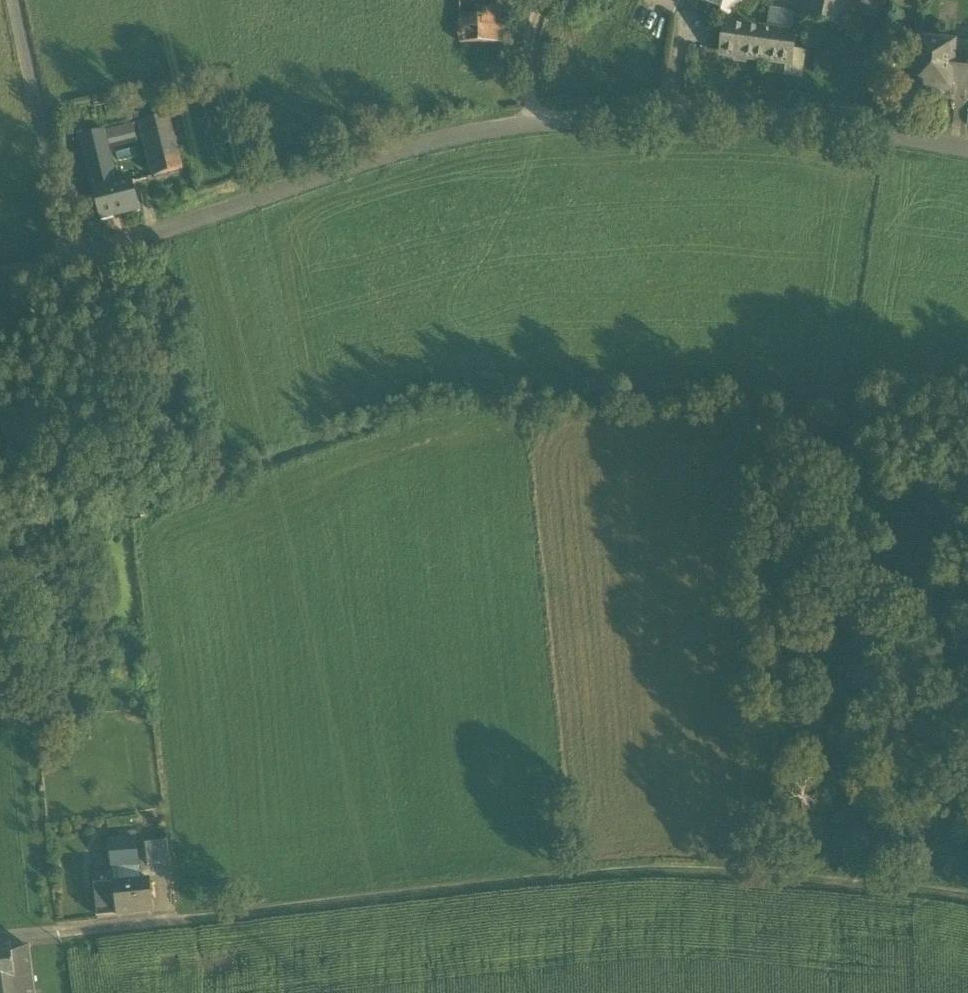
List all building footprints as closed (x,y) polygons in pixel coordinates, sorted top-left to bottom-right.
[(497,42),(497,0),(461,0),(461,42),(497,42)] [(497,42),(511,42),(511,0),(497,0),(497,42)] [(721,8),(725,0),(703,0),(721,8)] [(721,8),(720,11),(727,16),(755,2),(756,0),(725,0),(721,8)] [(846,28),(850,14),(851,11),(852,6),(826,0),(802,0),(798,16),(846,28)] [(852,6),(851,11),(850,14),(882,21),(886,0),(853,0),(852,6)] [(767,30),(792,34),(794,12),(770,9),(767,30)] [(787,62),(791,63),(793,50),(795,35),(792,34),(767,30),(726,24),(722,53),(787,62)] [(930,92),(951,93),(954,45),(914,42),(911,91),(930,92)] [(954,45),(951,93),(965,94),(964,100),(967,101),(967,46),(954,45)] [(806,52),(793,50),(791,63),(787,62),(784,76),(803,79),(806,52)] [(829,61),(815,60),(814,74),(827,75),(829,61)] [(141,124),(153,177),(183,170),(171,117),(141,124)] [(133,126),(103,132),(107,147),(137,141),(133,126)] [(81,138),(93,190),(116,185),(107,147),(103,132),(81,138)] [(93,190),(100,220),(110,217),(138,211),(131,182),(116,185),(93,190)] [(126,834),(126,843),(137,842),(137,833),(126,834)] [(149,839),(152,869),(172,866),(169,836),(149,839)] [(140,867),(137,842),(126,843),(109,844),(113,870),(140,867)] [(113,870),(115,886),(118,915),(154,911),(151,881),(142,882),(140,867),(113,870)] [(97,917),(118,915),(115,886),(94,888),(97,917)] [(32,975),(29,947),(0,950),(0,980),(32,975)] [(34,990),(32,975),(0,980),(0,992),(17,992),(34,990)]
